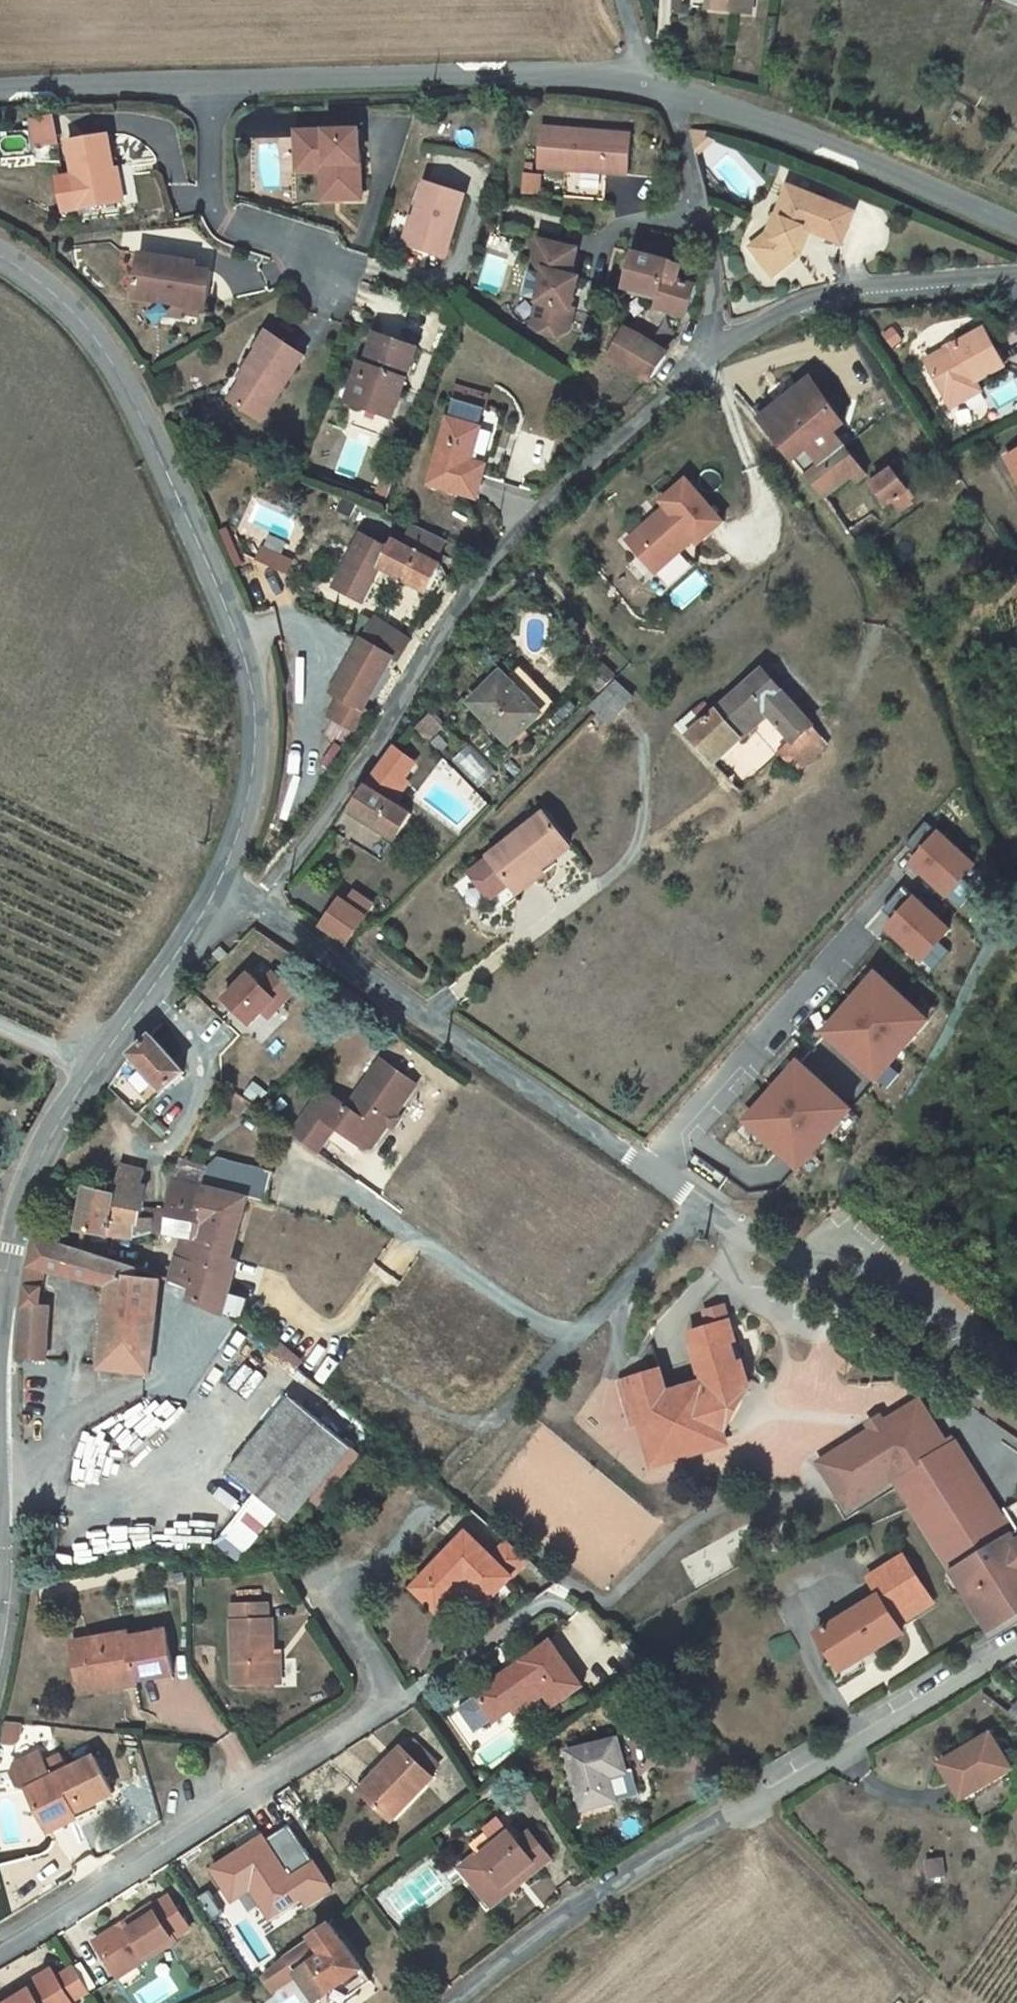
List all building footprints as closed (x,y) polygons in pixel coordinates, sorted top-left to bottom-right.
[(709,8),(754,13),(755,0),(710,0),(709,8)] [(29,119),(32,145),(54,142),(50,116),(29,119)] [(538,167),(570,169),(570,164),(580,165),(579,170),(627,174),(630,134),(541,127),(538,167)] [(359,131),(295,131),(295,158),(325,158),(325,189),(340,189),(340,200),(359,200),(359,131)] [(106,135),(66,141),(76,208),(116,202),(106,135)] [(325,158),(295,158),(295,170),(320,170),(320,200),(340,200),(340,189),(325,189),(325,158)] [(523,173),(521,192),(537,194),(539,174),(523,173)] [(463,191),(424,178),(403,241),(442,253),(463,191)] [(775,242),(756,256),(772,276),(800,254),(801,249),(796,247),(800,236),(805,238),(808,230),(812,231),(814,227),(824,231),(822,235),(842,242),(854,211),(786,186),(775,216),(772,216),(765,236),(776,240),(775,242)] [(749,248),(756,256),(775,242),(776,240),(765,236),(749,248)] [(796,247),(801,249),(805,238),(800,236),(796,247)] [(521,294),(537,298),(532,316),(541,319),(538,331),(556,336),(567,328),(572,308),(570,308),(578,276),(570,274),(577,248),(539,239),(534,259),(539,268),(544,269),(544,272),(528,268),(521,294)] [(652,307),(682,318),(694,287),(683,283),(688,271),(630,248),(617,282),(656,297),(652,307)] [(178,259),(138,251),(136,262),(175,269),(176,264),(177,264),(178,259)] [(136,262),(130,294),(202,307),(209,270),(177,264),(176,264),(175,269),(136,262)] [(541,319),(532,316),(529,325),(538,331),(541,319)] [(619,326),(602,359),(643,381),(668,350),(619,326)] [(1004,366),(983,328),(923,361),(944,398),(975,382),(1004,366)] [(301,355),(263,331),(252,348),(255,349),(243,367),(252,372),(232,404),(259,421),(301,355)] [(412,346),(371,332),(348,403),(380,413),(386,392),(396,395),(412,346)] [(252,372),(243,367),(237,378),(241,380),(227,401),(232,404),(252,372)] [(806,379),(753,421),(814,499),(846,473),(853,482),(864,473),(830,430),(840,422),(806,379)] [(979,390),(975,382),(944,398),(949,407),(979,390)] [(396,395),(386,392),(380,413),(389,416),(396,395)] [(451,417),(444,415),(424,483),(473,497),(483,463),(470,460),(485,409),(457,400),(451,417)] [(1004,453),(1016,476),(1016,446),(1004,453)] [(890,466),(869,482),(885,503),(889,499),(897,509),(908,500),(906,497),(901,490),(906,487),(890,466)] [(906,487),(901,490),(906,497),(911,493),(906,487)] [(642,575),(660,597),(689,572),(686,568),(696,560),(700,564),(704,568),(730,546),(693,503),(667,525),(672,530),(644,554),(653,566),(642,575)] [(331,584),(360,599),(377,566),(424,589),(438,562),(431,559),(436,549),(406,534),(401,543),(391,538),(386,547),(358,533),(331,584)] [(265,544),(257,559),(289,574),(296,559),(265,544)] [(632,564),(642,575),(653,566),(644,554),(632,564)] [(686,568),(689,572),(700,564),(696,560),(686,568)] [(407,636),(371,615),(358,638),(388,655),(394,658),(407,636)] [(325,714),(355,731),(366,711),(358,707),(388,655),(358,638),(328,690),(336,694),(325,714)] [(523,703),(536,689),(512,667),(499,681),(493,675),(465,706),(507,745),(535,714),(523,703)] [(610,679),(598,668),(588,679),(599,690),(610,679)] [(791,759),(799,769),(826,745),(762,671),(711,714),(701,703),(672,728),(709,768),(767,717),(792,745),(776,759),(776,760),(791,759)] [(629,696),(615,682),(589,709),(603,723),(629,696)] [(551,703),(536,689),(523,703),(535,714),(538,717),(551,703)] [(429,710),(414,724),(428,739),(443,725),(429,710)] [(385,799),(402,778),(413,764),(393,746),(364,784),(385,799)] [(407,783),(402,778),(385,799),(391,804),(407,783)] [(391,804),(385,799),(364,784),(345,810),(390,840),(408,815),(391,804)] [(539,812),(485,854),(487,856),(467,871),(487,897),(507,882),(508,883),(533,864),(536,868),(566,846),(539,812)] [(929,866),(922,873),(972,916),(987,899),(974,888),(985,875),(936,831),(916,854),(929,866)] [(533,864),(508,883),(515,892),(540,873),(536,868),(533,864)] [(338,898),(319,926),(345,943),(363,915),(338,898)] [(964,931),(939,910),(931,920),(906,898),(887,921),(899,932),(892,940),(929,971),(964,931)] [(212,953),(218,961),(226,954),(219,947),(212,953)] [(217,995),(241,1023),(254,1012),(268,1000),(274,1007),(288,995),(269,972),(255,984),(245,971),(217,995)] [(874,974),(822,1034),(874,1080),(927,1021),(874,974)] [(254,1012),(260,1018),(274,1007),(268,1000),(254,1012)] [(146,1035),(124,1055),(155,1088),(178,1068),(146,1035)] [(414,1085),(379,1060),(344,1107),(320,1090),(288,1135),(314,1153),(331,1128),(361,1149),(369,1148),(385,1125),(392,1115),(414,1085)] [(794,1063),(741,1122),(794,1169),(846,1109),(794,1063)] [(397,1118),(392,1115),(385,1125),(390,1129),(397,1118)] [(76,1186),(68,1229),(121,1234),(160,1225),(165,1206),(137,1200),(142,1176),(137,1175),(140,1161),(111,1156),(104,1192),(76,1186)] [(175,1302),(221,1312),(244,1330),(250,1302),(224,1296),(246,1201),(262,1205),(268,1173),(212,1160),(205,1188),(196,1186),(201,1168),(177,1161),(165,1206),(160,1225),(184,1231),(177,1267),(152,1261),(150,1272),(180,1281),(175,1302)] [(44,1278),(101,1290),(108,1261),(31,1240),(15,1357),(39,1360),(49,1304),(40,1302),(44,1278)] [(101,1290),(109,1291),(94,1368),(146,1375),(162,1284),(135,1277),(137,1269),(108,1261),(101,1290)] [(728,1309),(708,1315),(713,1330),(732,1324),(728,1309)] [(631,1382),(644,1426),(656,1469),(681,1461),(687,1465),(697,1462),(699,1458),(725,1448),(723,1441),(717,1420),(727,1417),(732,1408),(729,1398),(752,1389),(745,1367),(738,1370),(733,1347),(739,1345),(732,1324),(713,1330),(693,1337),(707,1384),(668,1397),(662,1373),(631,1382)] [(272,1339),(266,1347),(298,1371),(304,1363),(272,1339)] [(644,1426),(631,1382),(620,1386),(632,1429),(644,1426)] [(284,1395),(225,1470),(288,1519),(305,1498),(311,1504),(354,1450),(284,1395)] [(917,1401),(882,1424),(886,1430),(915,1412),(940,1450),(947,1446),(917,1401)] [(988,1632),(1016,1614),(1016,1540),(1012,1533),(1016,1529),(1016,1526),(1009,1513),(1002,1517),(995,1522),(947,1446),(940,1450),(915,1412),(886,1430),(882,1424),(828,1459),(833,1467),(823,1473),(848,1511),(891,1483),(988,1632)] [(1002,1517),(953,1442),(947,1446),(995,1522),(1002,1517)] [(818,1465),(823,1473),(833,1467),(828,1459),(818,1465)] [(510,1575),(492,1555),(467,1528),(409,1582),(433,1608),(465,1577),(473,1578),(488,1595),(510,1575)] [(528,1559),(507,1541),(492,1555),(510,1575),(528,1559)] [(883,1594),(821,1631),(837,1657),(828,1662),(840,1681),(868,1665),(863,1657),(906,1631),(901,1622),(937,1601),(909,1555),(872,1576),(883,1594)] [(231,1603),(232,1684),(274,1683),(273,1652),(272,1622),(266,1623),(265,1603),(231,1603)] [(127,1630),(83,1638),(90,1675),(132,1667),(134,1680),(172,1673),(164,1629),(128,1636),(127,1630)] [(90,1675),(83,1638),(70,1641),(80,1693),(135,1683),(134,1680),(132,1667),(90,1675)] [(474,1694),(456,1708),(473,1732),(491,1719),(493,1721),(511,1708),(523,1699),(527,1704),(544,1691),(552,1703),(581,1682),(548,1638),(520,1658),(523,1663),(507,1675),(503,1670),(473,1692),(474,1694)] [(281,1652),(273,1652),(274,1683),(282,1683),(281,1652)] [(503,1670),(507,1675),(523,1663),(520,1658),(503,1670)] [(511,1708),(514,1713),(527,1704),(523,1699),(511,1708)] [(0,1726),(0,1740),(15,1741),(19,1737),(20,1727),(0,1726)] [(993,1734),(941,1763),(961,1798),(1013,1769),(993,1734)] [(568,1748),(580,1809),(616,1802),(611,1774),(623,1771),(617,1738),(568,1748)] [(379,1778),(362,1796),(389,1821),(431,1776),(427,1772),(436,1762),(413,1741),(405,1749),(401,1745),(374,1773),(379,1778)] [(74,1811),(112,1791),(92,1753),(66,1767),(57,1751),(42,1759),(37,1751),(13,1764),(9,1774),(16,1785),(26,1789),(48,1832),(77,1816),(74,1811)] [(611,1774),(616,1802),(629,1800),(623,1771),(611,1774)] [(327,1887),(286,1823),(262,1838),(259,1834),(248,1841),(237,1848),(209,1866),(221,1885),(230,1879),(239,1893),(248,1887),(271,1923),(327,1887)] [(235,1846),(237,1848),(248,1841),(246,1838),(235,1846)] [(496,1890),(502,1897),(530,1872),(507,1846),(497,1854),(489,1845),(457,1872),(483,1901),(496,1890)] [(230,1879),(221,1885),(230,1899),(239,1893),(230,1879)] [(207,1889),(197,1895),(212,1919),(222,1913),(207,1889)] [(116,1924),(92,1938),(109,1967),(127,1956),(132,1964),(173,1940),(171,1938),(187,1928),(167,1896),(151,1905),(150,1903),(125,1918),(129,1925),(120,1930),(116,1924)] [(129,1925),(125,1918),(116,1924),(120,1930),(129,1925)] [(327,1924),(282,1957),(295,1975),(315,2002),(340,2002),(371,1980),(327,1924)] [(132,1964),(127,1956),(109,1967),(114,1975),(132,1964)] [(295,1975),(282,1957),(260,1977),(270,1992),(295,1975)] [(79,1963),(73,1967),(88,1989),(94,1986),(79,1963)] [(11,2002),(70,2002),(69,2001),(88,1989),(73,1967),(55,1978),(50,1970),(14,1993),(17,1999),(11,2002)] [(0,2002),(11,2002),(17,1999),(14,1993),(0,2002)]
